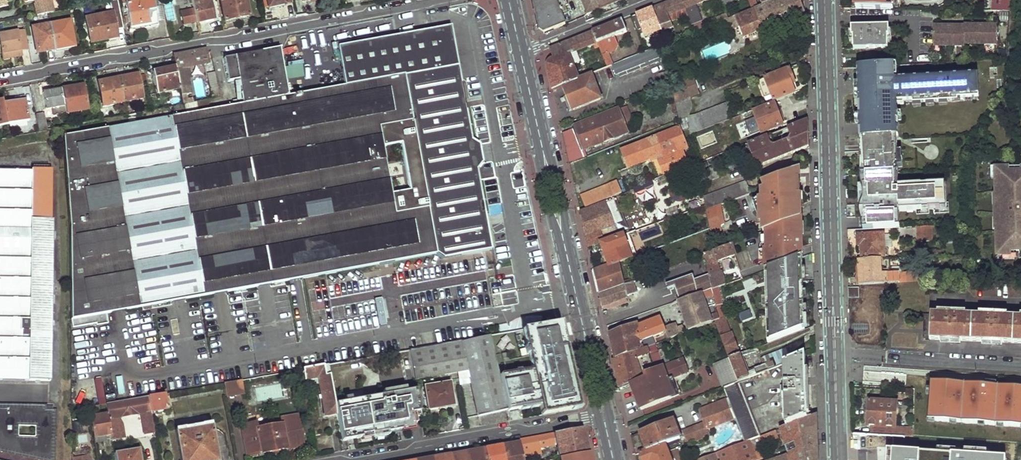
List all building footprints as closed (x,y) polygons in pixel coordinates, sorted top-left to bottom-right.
[(37,15),(50,12),(54,11),(52,0),(35,0),(37,15)] [(119,0),(112,0),(111,0),(113,13),(87,18),(91,39),(108,35),(109,40),(119,38),(117,31),(125,29),(119,0)] [(132,28),(151,24),(151,27),(160,25),(155,0),(126,0),(132,28)] [(195,9),(198,22),(206,20),(205,16),(214,14),(211,0),(193,0),(195,9)] [(226,20),(250,16),(247,0),(222,0),(226,20)] [(539,31),(545,34),(567,25),(562,14),(566,12),(564,6),(569,5),(567,0),(533,0),(533,4),(539,31)] [(588,13),(600,8),(597,0),(582,0),(588,13)] [(600,8),(621,0),(597,0),(600,8)] [(653,9),(661,29),(667,43),(673,41),(671,35),(673,35),(671,28),(672,27),(670,23),(688,16),(682,0),(675,0),(653,9)] [(688,16),(692,25),(702,21),(696,4),(705,0),(682,0),(688,16)] [(759,7),(752,10),(735,16),(739,27),(743,37),(806,12),(801,0),(776,0),(759,7)] [(752,10),(759,7),(755,0),(749,0),(752,10)] [(993,11),(1010,11),(1010,0),(993,0),(993,11)] [(198,22),(195,9),(182,12),(185,24),(198,22)] [(661,29),(653,9),(632,17),(638,30),(642,29),(646,35),(661,29)] [(739,27),(735,16),(728,19),(732,30),(739,27)] [(52,25),(57,49),(75,45),(71,21),(52,25)] [(619,45),(615,37),(627,32),(623,21),(593,33),(599,47),(607,67),(612,65),(613,65),(608,54),(616,50),(619,45)] [(34,28),(39,52),(57,49),(52,25),(34,28)] [(964,27),(934,26),(934,46),(965,46),(965,44),(997,44),(997,26),(964,25),(964,27)] [(890,35),(889,27),(852,27),(853,36),(854,36),(854,48),(888,47),(888,36),(890,35)] [(235,55),(239,78),(243,102),(65,134),(71,233),(73,328),(97,324),(97,326),(108,324),(106,314),(115,312),(175,302),(220,293),(263,286),(296,280),(429,256),(437,261),(491,251),(477,171),(482,164),(479,148),(472,142),(451,28),(339,48),(346,86),(288,96),(280,47),(235,55)] [(0,34),(0,38),(4,60),(25,56),(24,52),(31,50),(26,29),(0,34)] [(599,47),(593,33),(551,50),(554,59),(551,61),(549,63),(548,66),(548,68),(551,79),(553,90),(563,87),(577,81),(567,56),(593,46),(595,49),(599,47)] [(663,60),(658,47),(615,64),(620,73),(621,76),(663,60)] [(189,66),(210,61),(208,48),(174,55),(176,66),(181,88),(183,102),(193,101),(193,97),(187,98),(186,94),(191,93),(189,80),(191,76),(189,66)] [(224,57),(228,79),(239,78),(235,55),(224,57)] [(288,76),(302,77),(303,61),(289,60),(288,76)] [(213,63),(205,64),(211,99),(220,97),(213,63)] [(153,70),(157,91),(181,88),(176,66),(153,70)] [(892,66),(856,68),(859,138),(897,136),(896,103),(977,100),(977,76),(892,79),(892,66)] [(799,92),(789,68),(765,77),(765,78),(758,81),(767,103),(774,100),(799,92)] [(671,84),(667,72),(659,74),(663,87),(671,84)] [(119,77),(124,100),(142,97),(138,74),(119,77)] [(593,75),(577,81),(563,87),(573,110),(602,98),(593,75)] [(699,94),(692,76),(671,84),(675,103),(690,97),(699,94)] [(98,82),(102,105),(124,100),(119,77),(98,82)] [(64,104),(65,112),(87,107),(83,84),(61,88),(64,104)] [(44,94),(46,107),(64,104),(61,88),(48,91),(48,93),(44,94)] [(3,104),(7,124),(30,119),(25,96),(15,97),(16,101),(3,104)] [(730,120),(729,102),(693,116),(688,116),(692,104),(690,97),(675,103),(679,121),(687,118),(689,135),(730,120)] [(782,125),(774,104),(754,112),(756,117),(761,131),(762,133),(782,125)] [(626,106),(618,110),(626,129),(634,126),(626,106)] [(626,129),(618,110),(603,115),(604,119),(597,122),(595,119),(575,127),(576,129),(584,150),(614,138),(613,135),(626,129)] [(753,115),(751,111),(746,112),(742,115),(744,119),(753,115)] [(35,113),(38,129),(47,128),(44,112),(35,113)] [(761,131),(756,117),(746,121),(752,135),(761,131)] [(810,147),(809,120),(781,131),(783,134),(789,132),(791,136),(788,140),(775,145),(772,143),(769,136),(748,144),(757,167),(810,147)] [(688,148),(679,128),(622,150),(629,167),(663,154),(664,157),(659,159),(665,174),(688,165),(683,150),(688,148)] [(570,163),(587,157),(584,150),(576,129),(563,134),(566,146),(570,163)] [(701,147),(717,143),(714,131),(698,136),(701,147)] [(894,137),(859,138),(861,172),(895,171),(894,137)] [(739,154),(737,147),(697,163),(698,168),(734,155),(734,156),(739,154)] [(697,163),(691,165),(698,197),(703,196),(701,184),(699,173),(698,168),(697,163)] [(720,176),(716,166),(709,168),(709,169),(713,179),(720,176)] [(1020,168),(1020,172),(1010,173),(1010,169),(996,169),(997,195),(998,195),(999,199),(995,199),(996,225),(999,225),(999,230),(997,229),(998,256),(1012,255),(1012,251),(1020,251),(1020,168)] [(25,188),(25,170),(0,169),(0,379),(40,379),(50,380),(51,219),(50,219),(50,169),(31,169),(30,189),(25,188)] [(713,179),(709,169),(699,173),(701,184),(713,179)] [(798,179),(798,170),(762,182),(764,188),(768,187),(769,192),(770,191),(771,195),(764,197),(759,199),(760,211),(760,222),(763,223),(766,223),(767,230),(799,219),(799,202),(801,202),(799,195),(801,195),(801,179),(798,179)] [(894,171),(863,172),(864,230),(897,228),(896,209),(945,207),(944,183),(895,185),(894,171)] [(581,193),(586,204),(621,190),(617,179),(581,193)] [(637,195),(656,189),(653,180),(634,186),(637,195)] [(704,197),(706,209),(717,206),(721,204),(751,193),(747,181),(704,197)] [(764,188),(762,189),(764,197),(771,195),(770,191),(769,192),(768,187),(764,188)] [(617,198),(607,202),(618,233),(629,229),(617,198)] [(607,202),(581,212),(585,231),(589,247),(601,243),(604,242),(603,239),(618,233),(607,202)] [(721,204),(717,206),(720,225),(725,223),(721,204)] [(720,225),(717,206),(706,209),(711,234),(722,230),(720,225)] [(802,245),(802,223),(800,223),(800,219),(799,219),(767,230),(768,249),(766,249),(766,269),(784,263),(803,256),(799,257),(798,245),(802,245)] [(932,226),(917,227),(918,242),(933,241),(932,226)] [(885,256),(884,234),(858,236),(859,246),(862,246),(863,258),(885,256)] [(633,256),(624,235),(604,242),(601,243),(605,254),(601,255),(605,267),(619,262),(633,256)] [(707,265),(709,274),(713,289),(720,286),(726,284),(722,271),(717,272),(715,262),(735,255),(732,244),(715,250),(715,249),(704,253),(708,264),(707,265)] [(764,271),(767,344),(806,328),(803,256),(764,271)] [(881,258),(859,259),(860,285),(921,281),(921,272),(901,273),(890,273),(888,274),(887,272),(882,273),(881,258)] [(624,280),(619,262),(605,267),(594,271),(596,282),(599,293),(632,281),(630,278),(624,280)] [(645,275),(643,271),(632,275),(633,279),(645,275)] [(675,287),(680,301),(713,289),(709,274),(695,279),(693,274),(667,284),(668,289),(675,287)] [(641,288),(638,278),(632,281),(599,293),(602,307),(627,298),(627,297),(637,293),(636,290),(641,288)] [(725,304),(720,286),(713,289),(720,319),(729,315),(726,303),(725,304)] [(859,298),(859,288),(848,288),(849,298),(859,298)] [(720,319),(713,289),(680,301),(689,331),(715,321),(720,319)] [(751,309),(739,313),(742,321),(753,317),(751,309)] [(929,340),(1013,343),(1014,318),(996,317),(997,313),(990,313),(989,317),(955,316),(955,311),(948,311),(948,315),(930,315),(929,340)] [(738,354),(743,352),(734,331),(732,332),(728,321),(733,320),(731,315),(729,315),(720,319),(715,321),(729,358),(738,354)] [(665,326),(661,318),(635,327),(634,325),(611,334),(617,360),(645,349),(655,345),(655,344),(652,337),(663,333),(667,340),(670,339),(665,326)] [(1014,318),(1013,343),(1020,343),(1020,318),(1014,318)] [(532,370),(500,378),(507,410),(507,413),(540,405),(542,415),(579,409),(559,323),(522,330),(532,370)] [(678,327),(675,323),(665,326),(670,339),(686,332),(683,326),(678,327)] [(440,377),(468,372),(477,416),(507,410),(500,378),(490,335),(410,350),(410,353),(409,353),(413,372),(438,368),(440,377)] [(658,353),(655,345),(645,349),(648,357),(658,353)] [(648,357),(645,349),(617,360),(614,361),(621,388),(626,386),(645,379),(644,375),(664,368),(661,360),(658,353),(648,357)] [(791,361),(786,349),(761,359),(763,365),(747,372),(738,354),(729,358),(738,382),(757,375),(759,374),(761,373),(768,370),(784,364),(791,361)] [(806,377),(805,355),(791,361),(784,364),(784,378),(806,377)] [(667,357),(661,360),(664,368),(644,375),(645,379),(626,386),(627,388),(631,387),(640,409),(679,395),(674,382),(671,383),(669,379),(673,378),(691,372),(689,369),(687,369),(684,363),(688,362),(686,358),(669,364),(667,357)] [(738,382),(729,358),(713,364),(723,388),(738,382)] [(318,378),(326,416),(337,414),(335,404),(330,374),(325,375),(324,365),(303,369),(305,379),(318,378)] [(906,376),(884,374),(885,367),(868,366),(867,381),(905,383),(906,376)] [(104,397),(101,377),(94,379),(97,398),(104,397)] [(806,384),(806,377),(784,378),(784,385),(806,384)] [(224,383),(226,396),(243,393),(241,380),(224,383)] [(760,437),(738,382),(723,388),(728,399),(735,419),(745,443),(760,437)] [(423,387),(428,411),(437,409),(436,406),(453,403),(449,383),(423,387)] [(926,419),(1020,424),(1020,388),(928,383),(926,419)] [(808,419),(806,384),(784,385),(786,427),(808,419)] [(337,414),(342,442),(349,440),(347,433),(352,432),(353,440),(387,433),(400,431),(398,419),(402,418),(404,425),(412,424),(410,414),(412,414),(419,412),(415,390),(335,404),(337,414)] [(148,397),(150,412),(167,409),(165,393),(148,397)] [(107,414),(111,439),(121,437),(119,417),(140,414),(145,439),(155,438),(150,412),(148,397),(106,404),(106,410),(107,414)] [(735,419),(728,399),(700,411),(704,423),(683,431),(687,442),(693,439),(695,441),(709,436),(707,429),(735,419)] [(905,436),(905,428),(896,427),(897,403),(869,401),(868,425),(870,426),(870,434),(881,434),(905,436)] [(89,407),(89,412),(106,410),(106,404),(89,407)] [(19,454),(20,432),(20,421),(20,411),(9,410),(0,410),(0,450),(19,454)] [(19,454),(46,459),(55,459),(56,411),(48,411),(34,411),(20,411),(20,421),(37,421),(37,432),(20,432),(19,454)] [(90,417),(94,442),(111,439),(107,414),(90,417)] [(412,414),(410,414),(412,424),(404,425),(402,418),(398,419),(400,431),(387,433),(387,435),(414,430),(412,414)] [(242,425),(247,456),(303,446),(298,415),(282,418),(283,425),(258,429),(257,422),(242,425)] [(817,415),(808,419),(786,427),(780,429),(783,439),(795,435),(798,436),(799,439),(797,442),(785,446),(788,455),(774,459),(819,459),(817,415)] [(37,421),(20,421),(20,432),(37,432),(37,421)] [(681,439),(673,421),(632,437),(636,456),(640,454),(665,445),(681,439)] [(181,459),(217,459),(210,424),(175,430),(181,459)] [(914,436),(914,429),(905,428),(905,436),(914,436)] [(523,459),(525,459),(539,457),(537,448),(556,445),(559,457),(566,456),(588,453),(583,429),(518,440),(519,442),(523,459)] [(775,431),(760,437),(745,443),(700,459),(752,459),(754,459),(761,458),(757,443),(777,436),(775,431)] [(795,435),(783,439),(785,446),(797,442),(799,439),(798,436),(795,435)] [(504,459),(523,459),(519,442),(501,445),(504,459)] [(487,459),(504,459),(501,445),(484,449),(487,459)] [(665,445),(640,454),(643,459),(671,459),(665,445)] [(469,459),(487,459),(484,449),(467,452),(469,459)] [(115,459),(140,459),(138,450),(114,454),(115,459)] [(467,452),(450,455),(451,459),(469,459),(467,452)]
